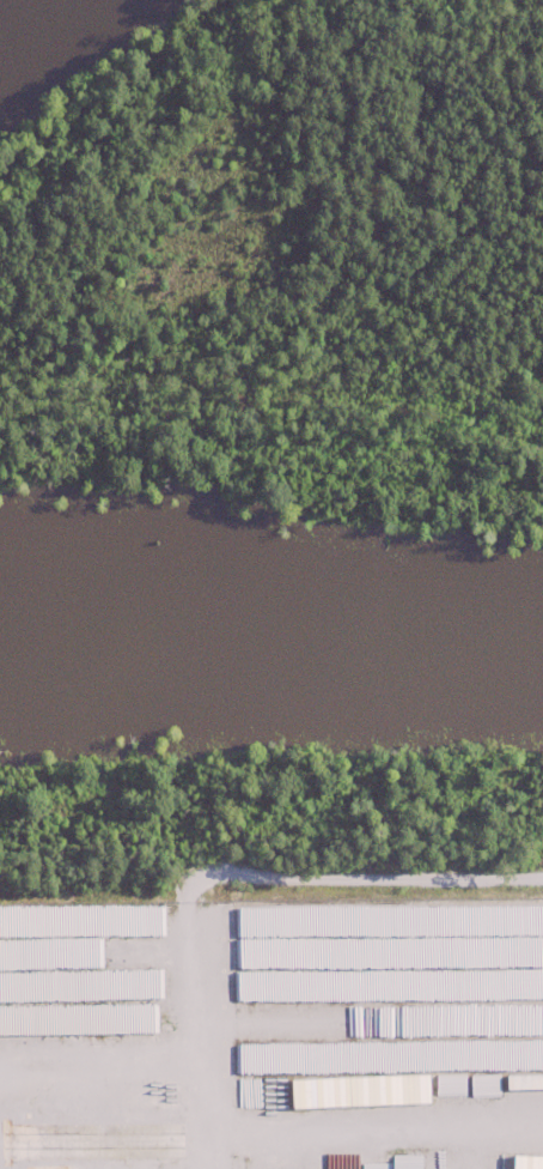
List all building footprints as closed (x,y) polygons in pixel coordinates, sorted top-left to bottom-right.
[(502,1089),(542,1088),(542,1073),(502,1074),(502,1089)] [(165,1118),(7,1123),(7,1118),(0,1118),(0,1150),(1,1168),(7,1168),(7,1162),(167,1156),(165,1118)] [(507,1168),(542,1168),(542,1156),(507,1155),(507,1168)]
